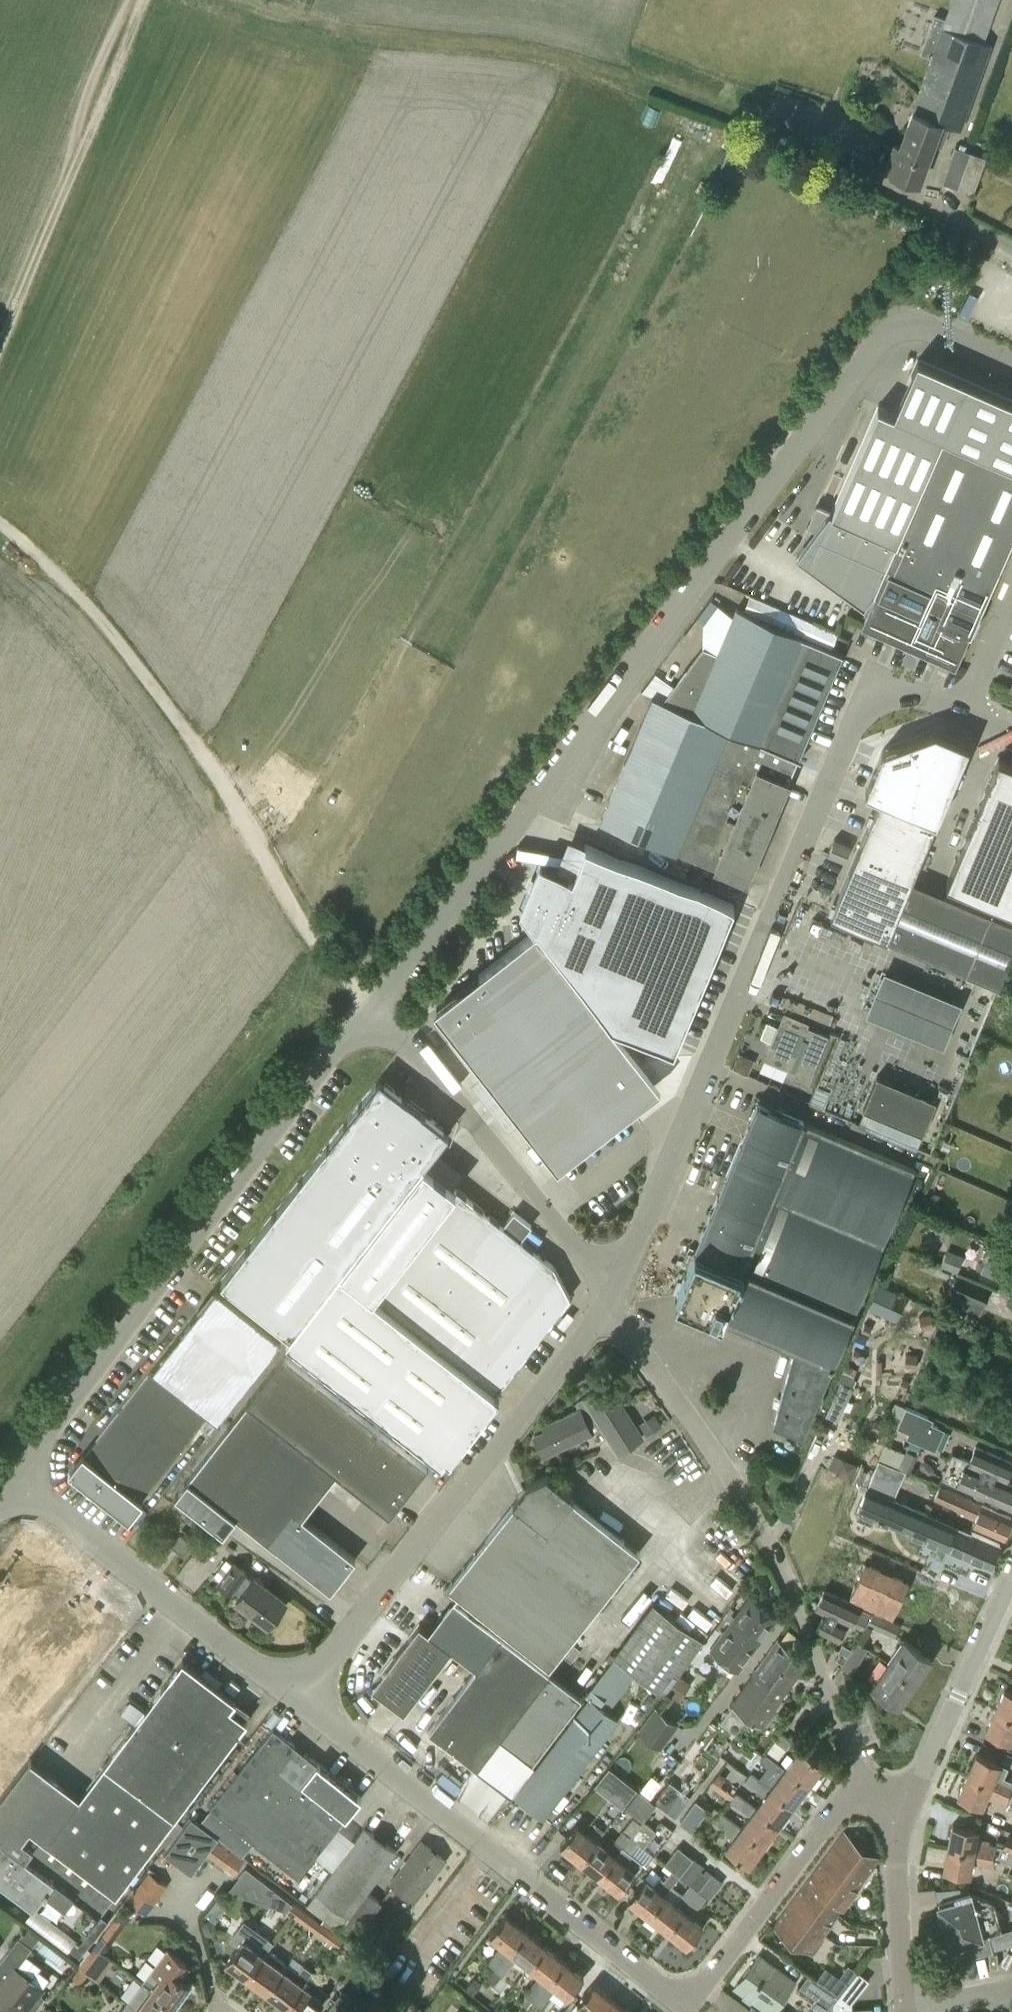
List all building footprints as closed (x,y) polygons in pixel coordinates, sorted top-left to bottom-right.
[(996,0),(952,0),(946,18),(934,14),(920,53),(932,57),(900,145),(894,143),(884,170),(891,172),(890,173),(919,183),(933,144),(942,147),(949,126),(961,130),(991,45),(982,41),(996,0)] [(964,150),(966,145),(960,144),(959,148),(955,147),(943,183),(973,194),(986,157),(968,151),(964,150)] [(806,526),(821,533),(808,562),(875,592),(862,622),(910,644),(909,645),(910,647),(918,651),(920,650),(921,648),(954,663),(968,632),(970,633),(1011,537),(1011,400),(917,358),(893,412),(877,405),(831,510),(816,504),(806,526)] [(668,687),(654,697),(648,695),(601,819),(746,880),(840,652),(734,608),(715,652),(700,646),(668,687)] [(882,750),(865,792),(879,798),(935,821),(936,822),(968,745),(935,731),(882,750)] [(1011,909),(1011,761),(1001,756),(947,881),(1011,909)] [(879,798),(854,858),(910,881),(935,821),(879,798)] [(844,861),(850,846),(833,839),(827,854),(844,861)] [(541,864),(522,909),(536,928),(611,1024),(612,1024),(674,1050),(735,906),(585,843),(572,875),(568,873),(568,875),(541,864)] [(830,915),(887,939),(910,881),(854,858),(830,915)] [(887,939),(998,985),(1011,951),(1011,922),(910,881),(887,939)] [(479,976),(435,1009),(457,1037),(455,1038),(556,1168),(631,1110),(582,1047),(611,1024),(536,928),(477,974),(479,976)] [(878,970),(862,1016),(942,1044),(958,998),(878,970)] [(804,1033),(779,1023),(764,1058),(788,1068),(786,1073),(808,1083),(827,1036),(807,1027),(804,1033)] [(922,1133),(936,1100),(877,1075),(863,1108),(922,1133)] [(379,1077),(221,1279),(289,1332),(285,1338),(422,1445),(441,1460),(445,1455),(450,1458),(499,1396),(495,1392),(512,1370),(570,1296),(562,1280),(558,1272),(554,1265),(520,1238),(522,1236),(531,1224),(514,1210),(504,1222),(503,1224),(453,1185),(424,1163),(449,1132),(421,1110),(422,1109),(407,1099),(379,1077)] [(815,1085),(809,1100),(823,1106),(829,1091),(815,1085)] [(804,1121),(756,1101),(675,1295),(794,1346),(773,1421),(801,1433),(913,1169),(803,1122),(804,1121)] [(992,1244),(981,1270),(994,1276),(997,1269),(1011,1276),(1011,1252),(992,1244)] [(940,1265),(949,1269),(954,1256),(946,1252),(940,1265)] [(879,1283),(887,1286),(892,1274),(885,1271),(879,1283)] [(961,1275),(954,1292),(984,1305),(991,1288),(961,1275)] [(1002,1281),(998,1290),(1009,1295),(1010,1294),(1011,1295),(1011,1285),(1002,1281)] [(218,1420),(281,1339),(216,1288),(72,1470),(129,1515),(209,1413),(218,1420)] [(931,1314),(920,1316),(922,1328),(933,1326),(931,1314)] [(857,1336),(854,1344),(862,1347),(866,1339),(857,1336)] [(1003,1339),(996,1353),(1011,1360),(1011,1343),(1003,1339)] [(855,1349),(852,1356),(859,1359),(862,1352),(855,1349)] [(906,1353),(905,1366),(916,1367),(917,1354),(906,1353)] [(336,1474),(390,1515),(428,1467),(285,1355),(247,1403),(269,1421),(291,1438),(314,1456),(336,1474)] [(844,1374),(826,1414),(839,1420),(856,1379),(844,1374)] [(903,1378),(899,1386),(906,1389),(909,1381),(903,1378)] [(618,1453),(642,1437),(607,1382),(582,1397),(575,1402),(578,1408),(542,1425),(544,1429),(533,1434),(542,1454),(590,1431),(587,1423),(596,1418),(618,1453)] [(247,1403),(188,1479),(212,1498),(235,1516),(276,1548),(289,1533),(302,1517),(336,1474),(314,1456),(291,1438),(269,1421),(247,1403)] [(904,1406),(895,1425),(908,1431),(906,1435),(933,1447),(942,1429),(926,1422),(928,1417),(915,1411),(904,1406)] [(655,1415),(641,1424),(648,1434),(661,1425),(655,1415)] [(876,1421),(873,1429),(880,1432),(883,1424),(876,1421)] [(827,1428),(819,1425),(816,1432),(824,1435),(827,1428)] [(1003,1479),(1011,1460),(974,1444),(968,1458),(960,1455),(950,1456),(941,1476),(956,1482),(956,1483),(1011,1507),(1011,1483),(1003,1479)] [(910,1472),(918,1454),(906,1449),(898,1467),(910,1472)] [(857,1479),(862,1465),(839,1456),(833,1471),(857,1479)] [(899,1485),(905,1471),(879,1460),(868,1487),(886,1495),(891,1482),(899,1485)] [(621,1538),(572,1500),(574,1498),(547,1477),(548,1477),(547,1475),(525,1486),(526,1487),(448,1586),(550,1666),(640,1552),(622,1537),(621,1538)] [(175,1495),(223,1532),(235,1516),(212,1498),(188,1479),(175,1495)] [(867,1487),(854,1481),(844,1504),(857,1510),(990,1567),(998,1547),(953,1528),(955,1524),(886,1495),(868,1487),(867,1487)] [(1002,1536),(1010,1516),(939,1486),(934,1498),(976,1516),(972,1523),(1002,1536)] [(355,1559),(302,1517),(289,1533),(276,1548),(330,1590),(355,1559)] [(182,1552),(190,1541),(179,1533),(171,1544),(182,1552)] [(0,1559),(0,1777),(120,1623),(14,1540),(0,1559)] [(892,1616),(907,1582),(841,1552),(825,1586),(892,1616)] [(732,1559),(719,1570),(733,1585),(745,1574),(732,1559)] [(226,1561),(214,1576),(218,1580),(231,1564),(226,1561)] [(250,1579),(243,1573),(244,1571),(232,1562),(231,1564),(218,1580),(217,1582),(228,1591),(232,1587),(240,1592),(234,1600),(265,1624),(283,1601),(251,1576),(250,1579)] [(843,1600),(823,1592),(818,1603),(829,1609),(827,1613),(824,1612),(816,1627),(837,1639),(845,1624),(849,1626),(853,1619),(864,1624),(871,1612),(844,1599),(843,1600)] [(759,1642),(778,1616),(750,1594),(730,1621),(759,1642)] [(476,1667),(501,1634),(453,1598),(428,1631),(452,1648),(476,1667)] [(664,1692),(665,1690),(677,1675),(702,1641),(653,1604),(614,1655),(664,1692)] [(894,1635),(898,1624),(871,1612),(864,1624),(866,1625),(867,1624),(894,1635)] [(738,1670),(759,1642),(730,1621),(710,1648),(738,1670)] [(452,1648),(428,1631),(419,1624),(371,1686),(393,1703),(396,1699),(407,1707),(452,1648)] [(549,1667),(515,1640),(503,1631),(501,1634),(476,1667),(428,1730),(478,1767),(501,1736),(547,1669),(549,1667)] [(915,1681),(931,1657),(903,1638),(887,1661),(901,1671),(915,1681)] [(763,1679),(769,1679),(792,1650),(779,1639),(754,1673),(763,1679)] [(852,1671),(866,1647),(856,1641),(841,1665),(852,1671)] [(760,1726),(806,1662),(792,1650),(769,1679),(763,1679),(754,1673),(732,1703),(748,1716),(760,1726)] [(75,1936),(67,1946),(80,1956),(109,1920),(100,1914),(238,1729),(240,1730),(247,1720),(230,1708),(236,1700),(182,1659),(79,1796),(29,1758),(28,1760),(0,1797),(0,1879),(75,1936)] [(635,1683),(639,1678),(613,1659),(586,1695),(590,1698),(516,1796),(543,1816),(617,1718),(606,1710),(629,1678),(635,1683)] [(899,1704),(915,1681),(901,1671),(887,1661),(871,1684),(871,1685),(899,1704)] [(533,1760),(582,1696),(550,1672),(501,1736),(533,1760)] [(677,1675),(665,1690),(671,1695),(674,1698),(687,1682),(682,1679),(680,1677),(677,1675)] [(1011,1717),(1011,1691),(1005,1688),(996,1708),(995,1710),(1011,1717)] [(736,1732),(748,1716),(732,1703),(724,1714),(719,1720),(736,1732)] [(786,1705),(781,1712),(790,1718),(795,1710),(786,1705)] [(669,1736),(678,1724),(655,1708),(647,1719),(669,1736)] [(995,1710),(986,1731),(1011,1743),(1011,1717),(995,1710)] [(661,1747),(669,1736),(647,1719),(639,1730),(661,1747)] [(317,1763),(273,1728),(211,1805),(298,1875),(362,1797),(318,1761),(317,1763)] [(775,1741),(766,1753),(776,1760),(785,1748),(791,1741),(781,1733),(775,1741)] [(747,1745),(742,1752),(750,1758),(755,1752),(747,1745)] [(808,1784),(823,1764),(800,1747),(785,1768),(808,1784)] [(785,1768),(776,1760),(766,1753),(760,1760),(770,1768),(768,1771),(777,1778),(771,1787),(793,1804),(808,1784),(785,1768)] [(1011,1788),(1011,1783),(994,1775),(999,1763),(976,1753),(967,1774),(990,1785),(1009,1793),(1011,1788)] [(622,1808),(636,1790),(608,1768),(595,1786),(622,1808)] [(719,1772),(714,1779),(721,1784),(724,1780),(723,1774),(719,1772)] [(779,1824),(793,1804),(771,1787),(751,1772),(745,1780),(765,1795),(756,1807),(736,1792),(779,1824)] [(1005,1803),(1009,1793),(990,1785),(967,1774),(957,1795),(980,1806),(985,1794),(1005,1803)] [(666,1810),(675,1799),(681,1790),(668,1781),(654,1801),(666,1810)] [(638,1791),(625,1808),(642,1821),(644,1819),(649,1812),(655,1804),(638,1791)] [(764,1844),(779,1824),(736,1792),(730,1800),(750,1815),(742,1827),(764,1844)] [(693,1831),(708,1811),(695,1801),(680,1822),(693,1831)] [(764,1844),(742,1827),(722,1811),(718,1816),(716,1821),(727,1829),(724,1832),(733,1838),(726,1848),(749,1864),(764,1844)] [(200,1862),(205,1855),(218,1837),(219,1835),(191,1815),(165,1852),(191,1871),(199,1861),(200,1862)] [(596,1840),(612,1820),(605,1815),(590,1835),(578,1825),(561,1846),(580,1861),(590,1847),(596,1840)] [(600,1877),(632,1836),(641,1824),(634,1818),(608,1850),(596,1840),(590,1847),(580,1861),(600,1877)] [(644,1847),(657,1831),(657,1830),(644,1820),(641,1824),(632,1836),(600,1877),(619,1892),(644,1862),(630,1851),(638,1842),(644,1847)] [(1005,1847),(975,1842),(977,1829),(952,1824),(948,1847),(994,1856),(1011,1863),(1011,1862),(1011,1850),(1005,1847)] [(339,1930),(367,1890),(397,1849),(365,1825),(308,1904),(325,1916),(324,1918),(336,1928),(339,1930)] [(1009,1831),(1002,1846),(1005,1847),(1011,1850),(1011,1832),(1009,1831)] [(773,1926),(809,1953),(880,1859),(844,1832),(773,1926)] [(214,1861),(227,1843),(218,1837),(205,1855),(214,1861)] [(415,1899),(447,1858),(423,1840),(391,1881),(415,1899)] [(223,1868),(228,1860),(236,1850),(227,1843),(214,1861),(223,1868)] [(648,1916),(665,1894),(680,1876),(693,1859),(678,1847),(665,1864),(671,1869),(656,1887),(645,1879),(628,1900),(648,1916)] [(992,1866),(994,1856),(948,1847),(944,1870),(969,1874),(971,1863),(992,1866)] [(232,1875),(245,1857),(236,1850),(228,1860),(223,1868),(232,1875)] [(693,1858),(693,1859),(680,1876),(690,1884),(703,1866),(693,1858)] [(244,1866),(231,1883),(278,1918),(291,1901),(244,1866)] [(707,1869),(703,1874),(708,1878),(709,1879),(713,1874),(712,1873),(707,1869)] [(160,1894),(167,1884),(149,1871),(142,1881),(160,1894)] [(699,1891),(709,1879),(708,1878),(703,1874),(701,1873),(692,1885),(691,1884),(676,1903),(665,1894),(648,1916),(668,1931),(699,1891)] [(153,1904),(160,1894),(142,1881),(135,1891),(153,1904)] [(356,1938),(382,1901),(367,1890),(339,1930),(345,1935),(348,1932),(356,1938)] [(147,1913),(153,1904),(135,1891),(128,1900),(147,1913)] [(706,1896),(699,1891),(668,1931),(688,1947),(705,1926),(691,1915),(706,1896)] [(962,1941),(967,1958),(992,1951),(988,1934),(1003,1930),(995,1900),(972,1891),(938,1900),(943,1921),(940,1922),(946,1945),(962,1941)] [(214,1898),(204,1913),(215,1921),(225,1905),(214,1898)] [(299,1919),(305,1911),(293,1902),(287,1912),(293,1916),(293,1915),(299,1919)] [(320,1921),(305,1911),(299,1919),(293,1915),(293,1916),(313,1930),(320,1921)] [(494,1969),(525,1930),(506,1914),(489,1935),(501,1944),(486,1963),(494,1969)] [(112,1944),(126,1925),(116,1917),(93,1947),(95,1949),(101,1953),(102,1951),(104,1952),(110,1943),(112,1944)] [(336,1928),(324,1918),(321,1922),(320,1921),(313,1930),(333,1945),(333,1944),(327,1940),(336,1928)] [(209,1935),(213,1934),(216,1930),(214,1923),(210,1920),(206,1921),(204,1925),(205,1932),(209,1935)] [(247,1977),(268,1950),(273,1943),(244,1922),(232,1939),(239,1944),(226,1962),(247,1977)] [(27,1924),(16,1938),(29,1947),(39,1933),(27,1924)] [(337,1948),(344,1939),(343,1938),(345,1935),(339,1930),(336,1928),(327,1940),(333,1944),(333,1945),(337,1948)] [(528,1966),(545,1945),(525,1930),(494,1969),(502,1976),(517,1957),(528,1966)] [(43,1997),(37,1993),(41,1987),(32,1980),(14,1967),(22,1956),(29,1947),(16,1938),(0,1960),(0,2011),(32,2011),(43,1997)] [(526,2008),(532,2000),(564,1960),(545,1945),(528,1966),(539,1975),(524,1993),(525,1994),(519,2002),(526,2008)] [(101,1953),(95,1949),(93,1947),(81,1965),(89,1973),(104,1952),(102,1951),(101,1953)] [(174,2007),(190,1986),(180,1979),(189,1967),(168,1950),(143,1983),(154,1992),(174,2007)] [(267,1992),(288,1964),(268,1950),(247,1977),(267,1992)] [(795,1983),(778,1970),(758,1955),(735,1987),(760,2006),(768,2011),(772,2011),(795,1983)] [(383,1965),(373,1958),(366,1966),(376,1975),(383,1965)] [(567,1997),(584,1976),(564,1960),(532,2000),(541,2007),(556,1988),(567,1997)] [(287,2007),(308,1978),(313,1972),(304,1965),(299,1971),(297,1970),(288,1964),(267,1992),(287,2007)] [(81,1984),(89,1973),(81,1965),(72,1977),(81,1984)] [(848,1965),(838,1977),(847,1985),(857,1972),(848,1965)] [(851,2003),(869,1980),(858,1971),(857,1972),(847,1985),(837,1997),(834,2002),(834,2011),(871,2011),(871,2008),(851,2010),(851,2003)] [(328,1994),(308,1978),(287,2007),(294,2011),(315,2011),(328,1994)] [(481,1984),(474,1979),(468,1988),(474,1993),(481,1984)] [(174,2007),(154,1992),(143,1983),(128,2002),(141,2011),(170,2011),(174,2007)] [(613,2000),(594,1985),(578,2005),(587,2011),(603,2011),(613,2000)] [(823,1987),(816,1998),(828,2007),(836,1997),(823,1987)] [(355,2001),(342,1991),(326,2011),(347,2011),(355,2001)] [(613,2000),(603,2011),(628,2011),(613,2000)] [(128,2002),(127,2002),(119,2011),(141,2011),(128,2002)]
